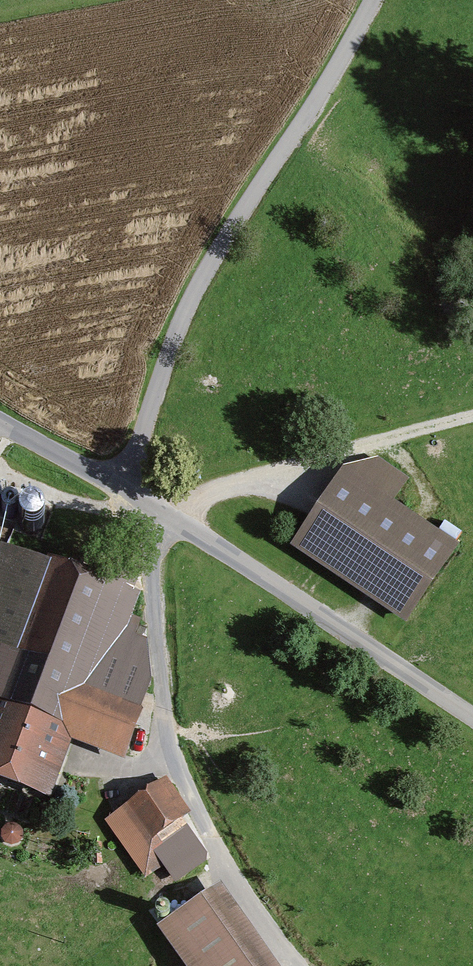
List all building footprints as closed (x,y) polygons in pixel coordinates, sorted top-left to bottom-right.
[(340,475),(288,553),(400,626),(450,550),(391,511),(409,486),(375,463),(340,475)] [(8,557),(0,581),(0,790),(40,803),(61,741),(109,757),(122,721),(94,712),(133,600),(8,557)] [(162,793),(109,826),(143,883),(197,850),(162,793)] [(158,930),(182,965),(266,965),(216,892),(158,930)]
